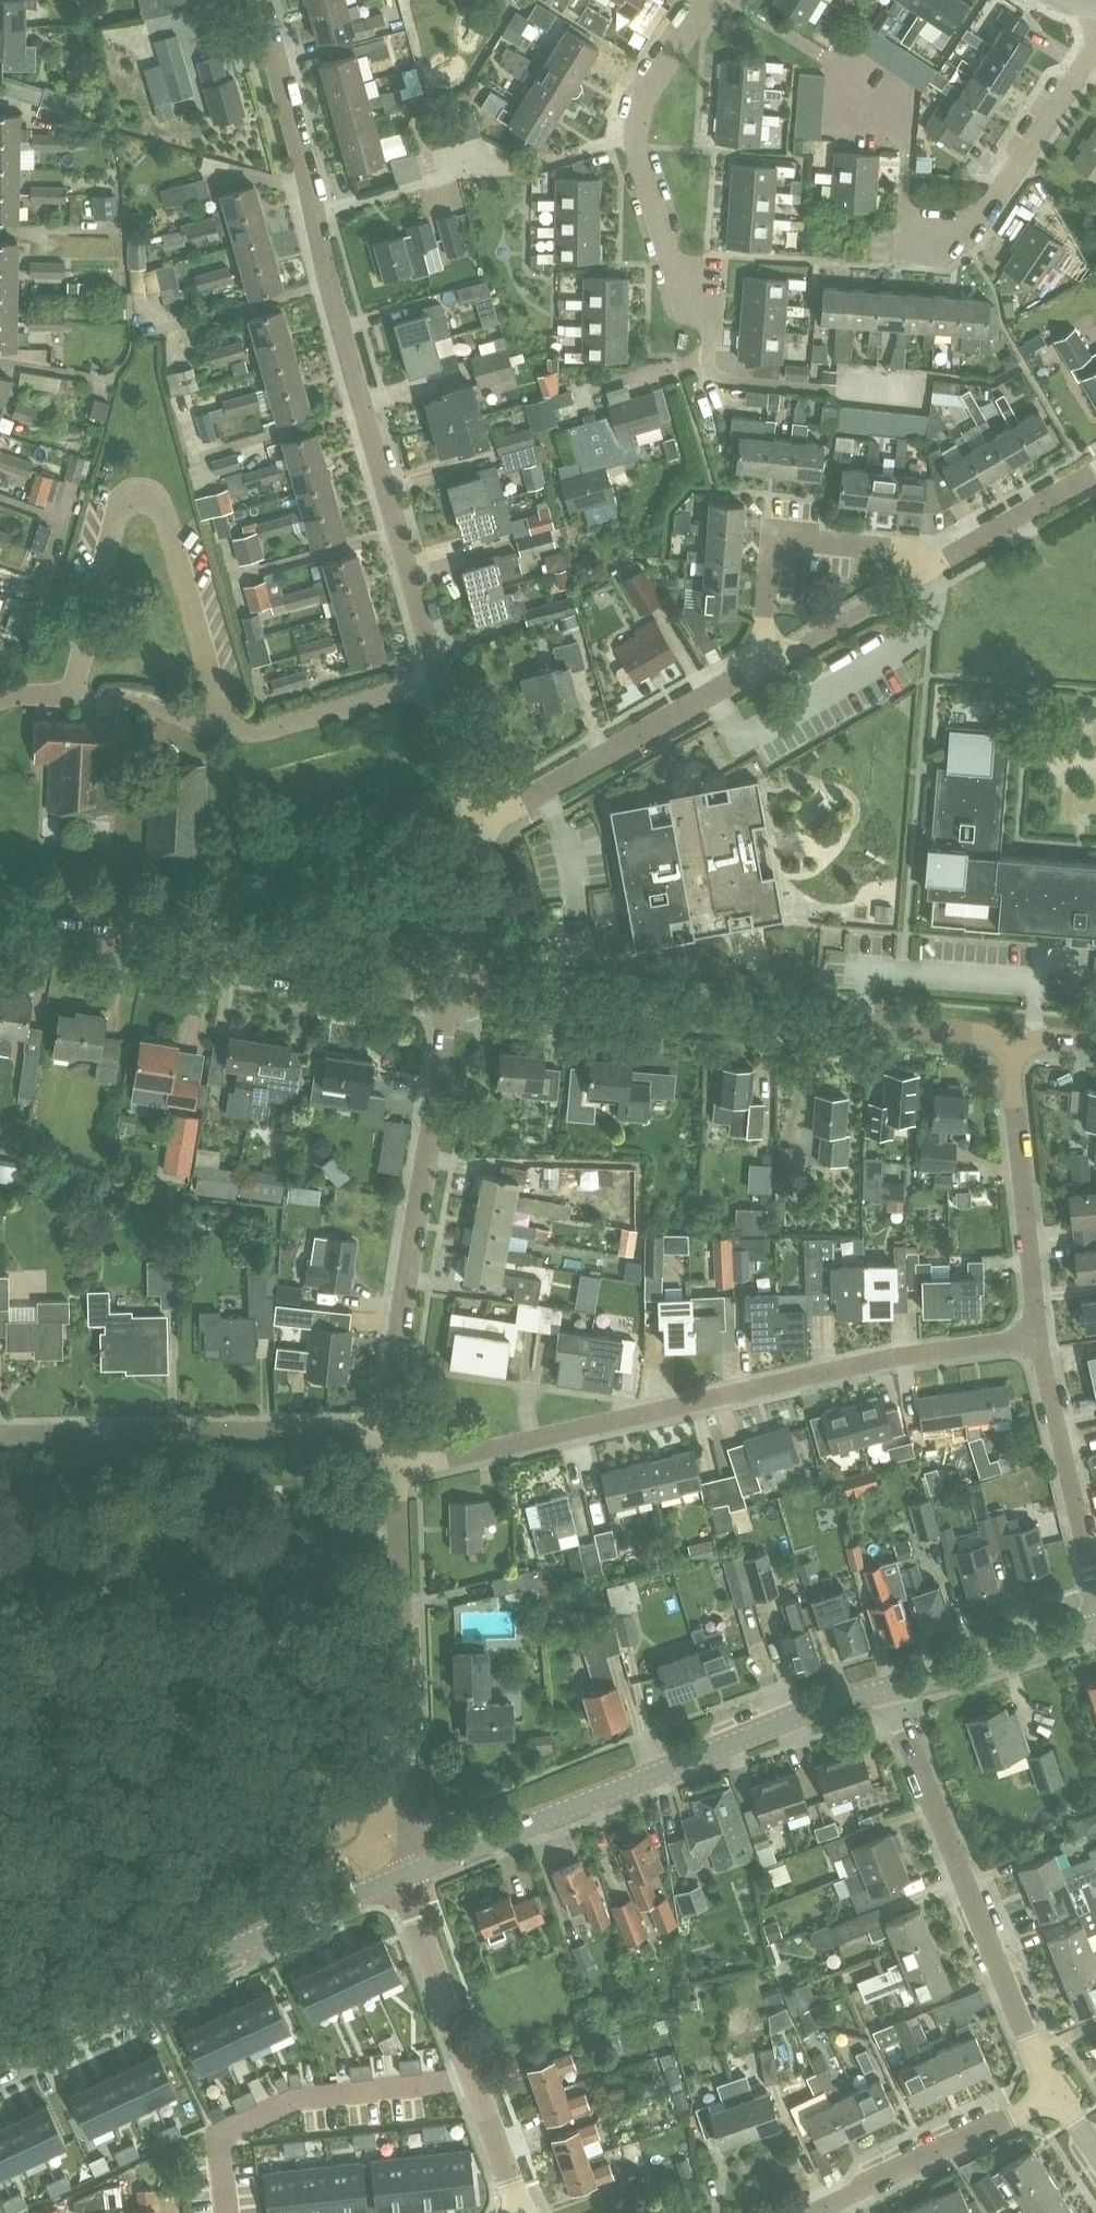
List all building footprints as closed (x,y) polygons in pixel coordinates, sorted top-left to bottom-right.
[(37,0),(0,0),(0,27),(24,27),(24,7),(37,7),(37,0)] [(144,19),(169,13),(167,0),(168,0),(140,0),(144,19)] [(347,4),(346,0),(307,0),(311,14),(347,4)] [(570,0),(557,0),(554,5),(563,10),(570,0)] [(622,1),(616,9),(633,19),(645,0),(620,0),(622,1)] [(817,0),(775,0),(805,19),(817,0)] [(902,0),(896,0),(888,12),(882,8),(872,24),(886,34),(888,31),(906,2),(902,0)] [(935,0),(902,0),(906,2),(920,12),(901,40),(909,45),(919,31),(928,17),(925,15),(935,0)] [(928,17),(943,27),(933,41),(942,47),(953,30),(950,29),(967,3),(964,0),(935,0),(925,15),(928,17)] [(547,30),(547,29),(557,13),(537,1),(527,17),(547,30)] [(577,20),(601,35),(612,18),(588,3),(577,20)] [(347,4),(311,14),(319,41),(351,32),(352,40),(353,40),(388,31),(403,26),(400,15),(385,19),(384,13),(352,21),(347,4)] [(1033,45),(1022,38),(1030,26),(1003,9),(995,23),(1003,28),(993,44),(978,35),(972,44),(987,53),(989,50),(1018,69),(1033,45)] [(833,36),(838,27),(822,17),(816,26),(833,36)] [(872,25),(861,18),(847,40),(857,47),(872,25)] [(883,33),(872,25),(857,47),(868,54),(883,33)] [(24,27),(0,27),(0,56),(4,56),(3,71),(36,71),(36,46),(23,46),(24,27)] [(584,71),(599,47),(567,28),(553,51),(584,71)] [(894,40),(883,33),(868,54),(879,61),(894,40)] [(196,96),(178,35),(154,42),(172,103),(196,96)] [(369,50),(371,60),(391,55),(388,44),(385,35),(366,41),(369,50)] [(904,47),(894,40),(879,61),(890,69),(904,47)] [(501,54),(504,56),(504,54),(527,68),(532,60),(507,45),(501,54)] [(915,54),(904,47),(890,69),(901,76),(915,54)] [(1003,92),(1018,69),(989,50),(987,53),(978,68),(963,58),(957,67),(972,76),(974,73),(1003,92)] [(579,80),(584,71),(553,51),(538,75),(570,95),(570,94),(573,95),(578,95),(583,87),(582,82),(579,80)] [(334,60),(320,64),(328,91),(364,81),(359,64),(357,54),(334,60)] [(524,99),(555,118),(570,95),(538,75),(527,68),(504,54),(504,56),(499,64),(532,84),(524,99)] [(926,62),(915,54),(901,76),(912,83),(926,62)] [(229,81),(222,57),(199,63),(206,87),(205,87),(216,122),(246,114),(235,79),(229,81)] [(764,89),(764,87),(765,70),(783,72),(784,62),(765,61),(765,63),(723,59),(721,85),(764,89)] [(937,69),(926,62),(912,83),(923,90),(929,81),(937,69)] [(929,81),(942,90),(948,81),(950,78),(937,69),(929,81)] [(826,74),(800,72),(799,85),(825,87),(826,74)] [(988,115),(1003,92),(974,73),(972,76),(963,91),(948,81),(942,90),(957,99),(959,97),(988,115)] [(45,87),(3,75),(3,93),(40,104),(80,117),(81,115),(86,99),(86,98),(45,86),(45,87)] [(384,104),(403,99),(400,88),(381,93),(369,97),(364,81),(328,91),(331,101),(325,102),(328,116),(334,115),(335,117),(371,107),(384,103),(384,104)] [(782,88),(764,87),(764,89),(721,85),(718,112),(762,116),(762,114),(763,97),(781,98),(782,88)] [(825,87),(799,85),(798,98),(824,100),(825,87)] [(555,118),(524,99),(515,113),(503,106),(507,101),(491,90),(481,105),(509,123),(541,142),(555,118)] [(973,139),(988,115),(959,97),(957,99),(949,113),(937,105),(923,127),(951,146),(960,131),(973,139)] [(824,100),(798,98),(797,111),(823,113),(824,100)] [(403,99),(384,104),(387,113),(405,109),(403,99)] [(343,144),(379,134),(371,107),(335,117),(343,144)] [(475,110),(462,113),(469,138),(482,134),(475,110)] [(823,113),(797,111),(796,124),(822,126),(823,113)] [(32,141),(32,133),(32,128),(19,127),(20,113),(0,112),(0,139),(19,140),(19,141),(32,141)] [(762,116),(718,112),(718,116),(716,116),(715,128),(717,129),(716,140),(759,144),(761,123),(779,124),(780,115),(762,114),(762,116)] [(462,113),(449,117),(456,142),(469,138),(462,113)] [(449,117),(437,121),(444,145),(456,142),(449,117)] [(437,121),(424,124),(431,149),(444,145),(437,121)] [(822,126),(796,124),(795,137),(821,140),(822,126)] [(1074,163),(1095,178),(1095,131),(1074,163)] [(34,149),(49,149),(50,134),(32,133),(32,141),(32,149),(34,149)] [(50,134),(49,149),(67,150),(67,142),(67,134),(50,134)] [(379,134),(343,144),(350,171),(386,161),(379,134)] [(19,141),(19,140),(0,139),(0,166),(19,166),(19,141)] [(397,183),(423,176),(416,151),(390,158),(397,183)] [(835,152),(834,173),(816,171),(815,181),(833,182),(833,180),(877,183),(879,155),(835,152)] [(734,164),(732,191),(775,194),(775,192),(776,174),(794,175),(795,166),(776,165),(776,167),(734,164)] [(19,166),(0,166),(0,192),(18,192),(19,166)] [(369,175),(357,178),(360,190),(372,187),(369,175)] [(557,178),(557,199),(539,199),(539,208),(557,208),(557,205),(600,206),(600,179),(557,178)] [(833,182),(832,199),(814,198),(813,207),(833,208),(833,207),(875,210),(877,183),(833,180),(833,182)] [(174,205),(191,200),(186,183),(161,190),(165,206),(174,203),(174,205)] [(214,215),(198,220),(202,235),(219,230),(217,223),(229,219),(229,220),(263,211),(256,185),(222,194),(226,208),(213,211),(214,215)] [(31,202),(49,202),(49,186),(31,186),(31,202)] [(49,186),(49,202),(67,202),(67,186),(49,186)] [(732,191),(730,217),(773,221),(773,218),(774,201),(800,202),(801,194),(775,192),(775,194),(732,191)] [(18,192),(0,192),(0,219),(18,219),(18,192)] [(93,196),(93,202),(95,218),(118,216),(116,194),(93,196)] [(599,234),(600,206),(557,205),(557,208),(557,226),(538,225),(538,235),(556,235),(556,233),(599,234)] [(236,245),(270,236),(263,211),(229,220),(236,245)] [(466,256),(465,251),(468,251),(457,212),(437,218),(448,256),(451,256),(452,260),(466,256)] [(773,221),(730,217),(728,245),(771,248),(773,227),(791,228),(791,219),(773,218),(773,221)] [(184,230),(187,239),(202,235),(198,220),(182,224),(184,230)] [(437,243),(430,220),(409,226),(411,234),(403,236),(403,234),(371,244),(381,278),(412,269),(414,277),(430,272),(423,247),(437,243)] [(1058,265),(1069,249),(1030,224),(1020,240),(1024,243),(1007,269),(1034,286),(1051,261),(1058,265)] [(602,244),(599,244),(599,234),(556,233),(556,235),(556,252),(538,252),(538,255),(530,255),(530,268),(543,268),(543,261),(557,262),(557,259),(599,260),(599,256),(601,256),(602,244)] [(243,271),(277,261),(270,236),(236,245),(243,271)] [(128,269),(146,268),(145,239),(127,240),(128,269)] [(169,239),(150,240),(150,251),(170,250),(169,239)] [(17,268),(18,241),(0,241),(0,268),(17,268)] [(58,241),(57,251),(78,253),(79,243),(58,241)] [(30,276),(48,276),(48,261),(30,261),(30,268),(30,276)] [(66,261),(48,261),(48,276),(59,277),(65,277),(65,275),(66,268),(66,261)] [(277,261),(243,271),(250,296),(284,287),(277,261)] [(211,270),(215,286),(233,281),(229,265),(211,270)] [(30,268),(17,268),(0,268),(0,294),(17,294),(17,281),(30,281),(30,276),(30,268)] [(211,270),(194,274),(198,290),(215,286),(211,270)] [(807,288),(807,278),(787,276),(787,280),(745,277),(743,301),(786,304),(787,286),(807,288)] [(627,306),(628,278),(584,277),(584,298),(559,298),(559,307),(584,308),(584,305),(627,306)] [(462,302),(491,294),(487,280),(458,288),(462,302)] [(69,282),(68,294),(79,294),(79,282),(69,282)] [(849,323),(851,289),(823,287),(821,320),(843,322),(841,340),(842,341),(839,342),(837,360),(850,362),(853,323),(849,323)] [(876,325),(878,291),(851,289),(849,323),(853,323),(870,324),(868,342),(879,343),(880,325),(876,325)] [(119,317),(132,317),(131,291),(117,292),(119,317)] [(905,327),(907,293),(878,291),(876,325),(880,325),(898,326),(896,344),(907,345),(908,327),(905,327)] [(931,329),(933,295),(907,293),(905,327),(908,327),(925,328),(924,347),(934,347),(935,329),(931,329)] [(17,294),(0,294),(0,320),(17,321),(17,294)] [(958,330),(961,297),(933,295),(931,329),(935,329),(953,330),(951,348),(962,349),(963,331),(958,330)] [(987,332),(990,299),(961,297),(958,330),(963,331),(962,349),(989,351),(990,332),(987,332)] [(404,348),(435,339),(452,335),(442,301),(411,310),(413,316),(396,321),(399,328),(393,330),(397,344),(403,343),(404,348)] [(805,305),(786,304),(743,301),(741,327),(784,330),(785,313),(804,315),(805,305)] [(1003,303),(1007,317),(1015,315),(1012,301),(1003,303)] [(627,316),(627,306),(584,305),(584,308),(584,325),(557,325),(557,333),(582,334),(582,332),(627,332),(627,329),(629,329),(630,316),(627,316)] [(257,345),(289,335),(282,310),(250,319),(257,345)] [(30,329),(47,329),(47,313),(29,313),(29,321),(30,329)] [(65,314),(47,313),(47,329),(65,329),(65,321),(65,314)] [(30,329),(29,321),(17,321),(0,320),(0,347),(16,347),(17,333),(29,333),(30,329)] [(803,331),(784,330),(741,327),(741,331),(738,331),(737,343),(740,343),(739,357),(782,361),(783,339),(802,341),(803,331)] [(1089,390),(1095,402),(1095,353),(1092,356),(1075,328),(1054,340),(1070,367),(1078,380),(1085,392),(1089,390)] [(626,358),(627,332),(582,332),(582,334),(582,351),(566,351),(565,361),(584,361),(584,358),(626,358)] [(264,370),(296,361),(289,335),(257,345),(264,370)] [(1039,337),(1024,346),(1024,347),(1029,355),(1044,346),(1039,337)] [(435,339),(404,348),(412,373),(427,369),(428,376),(460,367),(456,352),(440,356),(435,339)] [(230,360),(247,355),(243,340),(225,345),(230,360)] [(878,357),(879,343),(868,342),(867,356),(878,357)] [(230,360),(225,345),(208,349),(212,365),(230,360)] [(471,357),(479,386),(516,377),(508,347),(471,357)] [(234,375),(249,371),(245,358),(231,362),(234,375)] [(271,395),(303,385),(296,361),(264,370),(271,395)] [(808,380),(809,365),(786,363),(785,378),(808,380)] [(190,368),(176,371),(182,393),(199,388),(194,367),(190,368)] [(59,391),(61,376),(20,369),(18,384),(59,391)] [(835,370),(825,369),(823,382),(834,383),(835,370)] [(567,370),(548,374),(554,397),(572,392),(567,370)] [(4,403),(13,377),(0,373),(0,401),(4,403)] [(934,380),(933,388),(956,391),(957,382),(934,380)] [(436,427),(481,414),(473,383),(449,389),(451,395),(429,401),(436,427)] [(311,412),(303,385),(271,395),(259,398),(261,405),(262,409),(274,405),(279,421),(311,412)] [(603,440),(610,466),(616,485),(620,485),(627,512),(633,510),(626,483),(629,482),(624,462),(642,457),(635,432),(663,424),(654,392),(633,398),(628,385),(607,391),(611,404),(609,404),(612,414),(599,417),(606,439),(603,440)] [(961,394),(969,408),(978,402),(970,389),(961,394)] [(257,390),(240,395),(244,410),(261,405),(259,398),(257,390)] [(780,409),(782,393),(769,392),(767,405),(768,405),(768,408),(780,409)] [(1014,424),(1031,454),(1056,440),(1039,410),(1019,421),(1004,394),(995,399),(1002,411),(1011,426),(1014,424)] [(224,405),(227,415),(244,410),(240,395),(223,399),(224,405)] [(105,417),(109,402),(94,397),(90,413),(105,417)] [(551,399),(531,405),(537,425),(557,419),(551,399)] [(12,415),(29,421),(34,406),(18,400),(12,415)] [(796,441),(792,475),(820,478),(824,444),(806,442),(808,423),(806,423),(808,406),(795,405),(794,423),(792,440),(796,441)] [(851,406),(838,405),(835,430),(848,431),(851,406)] [(51,412),(34,406),(29,421),(46,427),(51,412)] [(864,407),(851,406),(848,431),(861,433),(864,407)] [(877,409),(864,407),(861,433),(874,434),(877,409)] [(890,410),(877,409),(874,434),(887,435),(890,410)] [(930,415),(928,436),(947,425),(938,409),(929,415),(930,415)] [(903,412),(890,410),(887,435),(900,437),(903,412)] [(203,441),(217,438),(213,419),(210,411),(208,412),(196,415),(203,441)] [(916,413),(903,412),(900,437),(913,438),(916,413)] [(930,415),(929,415),(916,413),(913,438),(926,440),(927,437),(928,436),(930,415)] [(466,452),(490,445),(481,414),(436,427),(443,452),(464,446),(466,452)] [(720,428),(717,416),(704,420),(707,431),(720,428)] [(606,467),(610,466),(603,440),(606,439),(599,417),(568,426),(581,473),(562,479),(571,510),(615,497),(606,467)] [(764,438),(764,437),(746,435),(748,418),(739,417),(737,436),(741,436),(737,469),(764,472),(768,438),(764,438)] [(1011,426),(996,435),(987,419),(978,424),(987,440),(991,438),(1008,467),(1031,454),(1014,424),(1011,426)] [(792,440),(774,438),(776,421),(766,420),(764,437),(764,438),(768,438),(764,472),(792,475),(796,441),(792,440)] [(984,481),(1008,467),(991,438),(987,440),(978,424),(954,438),(956,442),(963,454),(967,452),(984,481)] [(500,453),(536,443),(531,426),(495,437),(499,453),(500,453)] [(291,468),(324,459),(316,433),(284,442),(291,468)] [(866,470),(849,468),(851,450),(854,450),(855,437),(836,435),(834,448),(841,449),(839,469),(842,469),(839,502),(867,505),(870,471),(866,470)] [(898,473),(894,473),(878,471),(880,442),(878,439),(870,438),(867,470),(870,471),(867,505),(878,506),(878,511),(893,512),(893,508),(894,508),(898,473)] [(960,495),(984,481),(967,452),(963,454),(956,442),(942,451),(939,446),(931,451),(928,453),(935,476),(943,504),(959,494),(960,495)] [(540,461),(535,443),(536,443),(500,453),(505,471),(540,461)] [(17,456),(1,450),(0,453),(0,466),(12,471),(17,456)] [(216,475),(242,467),(237,452),(211,461),(216,475)] [(84,481),(91,460),(86,458),(86,457),(72,453),(65,476),(79,481),(80,480),(84,481)] [(12,471),(29,476),(32,468),(34,461),(17,456),(12,471)] [(921,515),(921,511),(922,511),(922,506),(935,508),(943,504),(935,476),(926,477),(904,474),(906,457),(896,456),(894,473),(898,473),(894,508),(906,509),(905,514),(921,515)] [(489,501),(484,483),(500,479),(496,464),(494,464),(491,457),(470,463),(472,470),(465,472),(467,479),(452,484),(459,509),(489,501)] [(294,476),(298,493),(331,484),(324,459),(291,468),(279,471),(281,477),(282,480),(294,476)] [(277,463),(260,467),(264,482),(281,477),(279,471),(277,463)] [(249,487),(264,482),(260,467),(243,472),(242,469),(226,474),(229,486),(231,493),(249,488),(249,487)] [(60,502),(66,479),(52,476),(46,498),(60,502)] [(303,509),(305,518),(338,509),(331,484),(298,493),(303,509)] [(212,517),(235,511),(228,488),(206,494),(196,497),(202,518),(212,515),(212,517)] [(505,497),(489,501),(459,509),(466,535),(482,531),(483,536),(513,527),(505,497)] [(743,532),(745,504),(711,502),(709,524),(691,522),(691,521),(691,513),(675,513),(674,531),(708,534),(708,533),(709,530),(743,532)] [(338,509),(305,518),(313,544),(345,535),(338,509)] [(532,533),(555,527),(550,509),(527,516),(532,533)] [(274,518),(278,533),(295,528),(291,513),(274,518)] [(257,530),(257,531),(259,530),(259,531),(261,537),(278,533),(274,518),(257,523),(256,521),(242,525),(244,534),(257,530)] [(4,548),(7,539),(9,532),(0,529),(0,546),(4,548)] [(552,531),(551,529),(517,539),(521,555),(556,545),(560,544),(556,530),(552,531)] [(265,557),(257,531),(257,530),(244,534),(232,537),(240,564),(265,557)] [(741,559),(743,532),(709,530),(708,533),(708,534),(707,551),(690,550),(689,559),(706,561),(707,557),(741,559)] [(473,593),(503,585),(502,579),(523,573),(516,550),(512,551),(511,548),(479,557),(481,564),(466,568),(473,593)] [(549,572),(566,567),(561,550),(544,555),(549,572)] [(320,592),(332,589),(365,580),(357,554),(324,563),(329,578),(319,581),(318,584),(320,592)] [(739,586),(741,559),(707,557),(706,561),(705,579),(688,577),(670,575),(669,585),(687,587),(704,589),(704,584),(739,586)] [(641,614),(664,601),(644,567),(621,580),(641,614)] [(575,596),(571,585),(572,585),(567,569),(555,572),(560,589),(566,587),(569,597),(530,607),(534,622),(579,610),(575,596)] [(251,611),(271,605),(274,612),(299,605),(295,590),(271,596),(266,580),(244,586),(251,611)] [(372,605),(365,580),(332,589),(320,592),(322,599),(320,599),(321,603),(335,599),(339,614),(372,605)] [(318,584),(295,590),(299,605),(320,599),(322,599),(320,592),(318,584)] [(736,615),(739,586),(704,584),(704,589),(687,587),(685,587),(684,604),(683,614),(691,627),(707,628),(707,612),(736,615)] [(503,585),(473,593),(481,621),(503,615),(504,620),(527,613),(524,601),(509,605),(503,585)] [(28,638),(39,605),(8,595),(6,602),(14,605),(6,632),(28,638)] [(346,640),(379,630),(372,605),(339,614),(346,640)] [(242,617),(249,640),(263,636),(262,635),(265,634),(259,612),(242,617)] [(564,628),(578,624),(575,614),(561,617),(564,628)] [(636,679),(675,655),(653,619),(634,630),(639,638),(618,650),(626,662),(618,668),(616,672),(622,682),(626,682),(635,677),(636,679)] [(353,666),(387,656),(379,630),(346,640),(353,666)] [(319,654),(336,649),(332,634),(315,639),(319,654)] [(267,654),(263,636),(249,640),(254,657),(267,654)] [(315,639),(297,643),(301,659),(319,654),(315,639)] [(579,700),(571,672),(587,667),(579,639),(554,646),(560,669),(523,679),(528,698),(544,694),(548,708),(551,707),(555,711),(562,709),(563,704),(579,700)] [(727,670),(743,664),(740,656),(730,659),(726,646),(711,651),(716,665),(724,662),(727,670)] [(275,693),(309,683),(305,669),(271,678),(275,693)] [(126,761),(128,724),(38,720),(36,762),(50,762),(47,810),(107,813),(107,809),(150,811),(148,851),(201,854),(205,764),(153,762),(152,776),(109,774),(110,761),(126,761)] [(996,735),(951,731),(947,780),(938,780),(932,848),(927,847),(924,883),(929,883),(928,896),(933,896),(930,925),(964,928),(964,930),(999,933),(999,928),(1093,936),(1092,946),(1095,946),(1095,865),(1000,858),(1010,741),(996,740),(996,735)] [(750,825),(762,823),(755,776),(725,781),(727,794),(705,797),(703,784),(615,798),(639,947),(727,933),(725,920),(747,916),(749,929),(779,924),(771,875),(758,877),(750,825)] [(620,890),(607,894),(612,909),(625,906),(620,890)] [(32,998),(5,994),(0,1029),(0,1052),(11,1054),(13,1041),(11,1041),(12,1033),(27,1035),(32,998)] [(106,1014),(77,1010),(76,1014),(60,1012),(54,1052),(71,1055),(72,1049),(99,1053),(95,1080),(115,1083),(123,1038),(103,1035),(106,1014)] [(250,1106),(261,1039),(247,1037),(247,1033),(234,1031),(234,1035),(230,1034),(226,1065),(239,1067),(235,1090),(229,1090),(225,1114),(248,1118),(250,1106)] [(178,1044),(160,1041),(161,1036),(144,1033),(144,1039),(142,1038),(132,1099),(168,1105),(169,1101),(197,1106),(201,1077),(173,1073),(178,1044)] [(273,1041),(261,1039),(250,1106),(262,1108),(264,1097),(265,1097),(268,1081),(283,1084),(283,1088),(298,1090),(302,1063),(288,1061),(292,1037),(274,1034),(273,1041)] [(33,1097),(40,1052),(26,1050),(19,1095),(33,1097)] [(374,1061),(344,1056),(344,1053),(329,1050),(329,1054),(327,1054),(326,1059),(317,1057),(310,1099),(383,1111),(386,1097),(368,1094),(374,1061)] [(558,1099),(561,1068),(543,1066),(544,1054),(501,1050),(498,1083),(541,1087),(540,1097),(558,1099)] [(650,1083),(629,1081),(631,1061),(592,1058),(590,1070),(573,1069),(572,1090),(575,1091),(573,1114),(595,1116),(597,1095),(607,1096),(606,1100),(619,1101),(617,1119),(647,1121),(650,1083)] [(763,1136),(766,1103),(751,1101),(754,1068),(719,1065),(716,1099),(714,1121),(731,1122),(730,1132),(763,1136)] [(922,1107),(923,1085),(916,1084),(917,1075),(887,1073),(885,1102),(869,1101),(866,1135),(893,1137),(894,1119),(913,1120),(914,1106),(922,1107)] [(966,1094),(966,1088),(963,1083),(950,1082),(945,1087),(945,1092),(936,1092),(933,1125),(931,1125),(931,1132),(922,1131),(919,1169),(941,1171),(941,1169),(954,1170),(957,1140),(947,1139),(948,1126),(964,1127),(965,1111),(970,1112),(974,1108),(974,1101),(971,1096),(967,1096),(967,1094),(966,1094)] [(1072,1089),(1071,1108),(1085,1110),(1084,1124),(1095,1125),(1095,1090),(1087,1089),(1087,1090),(1072,1089)] [(32,1104),(33,1097),(19,1095),(18,1102),(32,1104)] [(848,1165),(849,1151),(851,1133),(845,1132),(848,1097),(817,1095),(814,1131),(821,1131),(818,1162),(848,1165)] [(171,1140),(196,1144),(200,1116),(175,1112),(171,1140)] [(401,1172),(409,1122),(386,1118),(385,1124),(378,1169),(401,1172)] [(791,1182),(794,1146),(778,1145),(776,1181),(791,1182)] [(906,1199),(906,1180),(884,1179),(884,1156),(863,1155),(863,1197),(906,1199)] [(23,1160),(0,1156),(0,1181),(19,1185),(23,1160)] [(1090,1170),(1089,1162),(1071,1164),(1073,1179),(1078,1178),(1091,1177),(1090,1170)] [(235,1197),(240,1169),(195,1163),(193,1174),(197,1174),(195,1191),(235,1197)] [(770,1191),(771,1165),(750,1163),(748,1190),(770,1191)] [(479,1201),(514,1208),(561,1216),(563,1203),(516,1194),(518,1182),(525,1183),(528,1169),(517,1167),(502,1165),(500,1177),(479,1173),(476,1191),(480,1191),(479,1201)] [(545,1167),(545,1177),(555,1177),(555,1167),(545,1167)] [(281,1199),(285,1175),(253,1170),(250,1195),(281,1199)] [(289,1185),(288,1199),(296,1200),(298,1186),(289,1185)] [(969,1190),(955,1191),(956,1204),(969,1203),(969,1190)] [(775,1222),(795,1222),(795,1205),(786,1204),(785,1191),(775,1191),(775,1222)] [(1070,1193),(1073,1223),(1080,1223),(1081,1234),(1095,1233),(1095,1191),(1070,1193)] [(538,1226),(511,1222),(514,1208),(479,1201),(474,1200),(471,1216),(476,1217),(474,1227),(509,1233),(535,1238),(538,1226)] [(768,1235),(769,1208),(754,1207),(753,1234),(768,1235)] [(509,1233),(474,1227),(469,1226),(466,1242),(471,1243),(469,1252),(504,1259),(531,1263),(533,1252),(507,1247),(509,1233)] [(671,1242),(672,1233),(646,1232),(645,1273),(664,1274),(664,1242),(671,1242)] [(1081,1234),(1082,1248),(1075,1249),(1078,1279),(1095,1277),(1095,1233),(1081,1234)] [(349,1289),(354,1259),(357,1241),(328,1236),(324,1260),(308,1258),(304,1283),(320,1286),(320,1284),(349,1289)] [(622,1236),(619,1251),(633,1254),(635,1238),(622,1236)] [(734,1279),(751,1278),(750,1258),(767,1258),(766,1236),(732,1237),(733,1243),(734,1279)] [(865,1312),(864,1263),(834,1264),(833,1237),(819,1238),(821,1290),(837,1290),(837,1313),(865,1312)] [(812,1291),(821,1290),(819,1238),(804,1238),(806,1292),(778,1293),(780,1341),(807,1341),(806,1324),(813,1323),(812,1291)] [(287,1243),(285,1247),(286,1253),(291,1255),(296,1253),(299,1249),(297,1244),(292,1241),(287,1243)] [(718,1261),(733,1260),(733,1243),(717,1243),(718,1261)] [(908,1288),(907,1248),(906,1244),(894,1244),(894,1262),(864,1263),(865,1312),(892,1311),(892,1289),(908,1288)] [(951,1311),(950,1278),(932,1278),(931,1261),(917,1261),(917,1248),(907,1248),(908,1288),(923,1288),(923,1312),(951,1311)] [(504,1259),(469,1252),(464,1251),(461,1269),(466,1269),(465,1279),(500,1285),(500,1283),(515,1286),(513,1299),(537,1303),(542,1279),(502,1272),(504,1259)] [(641,1281),(644,1263),(627,1260),(624,1278),(641,1281)] [(950,1278),(951,1311),(978,1311),(978,1288),(982,1288),(982,1260),(968,1260),(968,1277),(950,1278)] [(177,1307),(176,1261),(148,1261),(148,1295),(161,1294),(161,1307),(177,1307)] [(273,1294),(268,1294),(267,1272),(248,1272),(249,1296),(250,1311),(250,1316),(220,1317),(219,1311),(200,1311),(200,1329),(205,1329),(205,1346),(222,1346),(222,1360),(256,1359),(256,1335),(274,1335),(273,1294)] [(0,1275),(0,1307),(9,1307),(9,1275),(0,1275)] [(300,1303),(302,1287),(277,1283),(275,1300),(300,1303)] [(110,1310),(109,1290),(89,1290),(89,1323),(107,1323),(108,1333),(103,1333),(104,1366),(129,1365),(129,1369),(166,1369),(165,1316),(133,1317),(132,1310),(110,1310)] [(780,1341),(778,1293),(777,1293),(777,1292),(745,1294),(746,1315),(751,1315),(752,1342),(780,1341)] [(691,1297),(693,1344),(720,1343),(720,1327),(725,1327),(724,1295),(691,1297)] [(693,1344),(691,1297),(691,1296),(658,1297),(659,1332),(665,1331),(665,1346),(693,1344)] [(1095,1327),(1095,1298),(1083,1300),(1087,1329),(1095,1327)] [(38,1319),(6,1319),(7,1349),(35,1349),(35,1357),(64,1357),(63,1321),(70,1321),(70,1300),(38,1300),(38,1319)] [(538,1329),(541,1304),(519,1301),(516,1321),(486,1316),(478,1366),(505,1370),(508,1352),(514,1354),(518,1327),(538,1329)] [(332,1309),(277,1303),(275,1322),(311,1326),(309,1349),(349,1354),(351,1329),(330,1327),(332,1309)] [(561,1329),(564,1307),(541,1304),(538,1329),(559,1332),(556,1354),(561,1355),(557,1377),(584,1381),(592,1334),(561,1329)] [(478,1366),(486,1316),(454,1311),(449,1338),(455,1339),(451,1361),(478,1366)] [(592,1334),(584,1381),(611,1386),(615,1363),(632,1366),(636,1339),(624,1337),(623,1339),(592,1334)] [(349,1354),(309,1349),(277,1346),(275,1365),(307,1369),(306,1376),(312,1376),(312,1381),(325,1383),(326,1378),(346,1380),(349,1354)] [(1011,1427),(1009,1416),(1010,1416),(1006,1385),(959,1392),(967,1422),(994,1418),(995,1429),(1011,1427)] [(923,1428),(967,1422),(959,1392),(919,1397),(923,1428)] [(851,1403),(862,1443),(891,1435),(891,1434),(904,1431),(898,1406),(885,1409),(882,1395),(851,1403)] [(832,1451),(862,1443),(851,1403),(821,1411),(825,1425),(814,1427),(821,1453),(832,1450),(832,1451)] [(990,1461),(982,1436),(980,1425),(968,1426),(970,1440),(969,1440),(981,1478),(1003,1471),(999,1458),(990,1461)] [(798,1458),(789,1430),(768,1437),(767,1433),(745,1440),(752,1460),(734,1466),(743,1494),(762,1488),(756,1472),(798,1458)] [(797,1432),(799,1439),(807,1437),(805,1430),(797,1432)] [(900,1446),(902,1457),(919,1453),(916,1442),(900,1446)] [(655,1497),(701,1487),(693,1451),(648,1462),(655,1497)] [(611,1507),(655,1497),(648,1462),(603,1472),(611,1507)] [(931,1493),(944,1489),(938,1467),(925,1471),(931,1493)] [(847,1494),(880,1484),(875,1468),(842,1478),(847,1494)] [(559,1535),(577,1531),(568,1494),(536,1501),(541,1524),(532,1526),(539,1552),(562,1546),(559,1535)] [(911,1503),(921,1538),(940,1532),(930,1498),(911,1503)] [(482,1547),(481,1529),(484,1529),(483,1521),(495,1521),(495,1501),(451,1503),(452,1527),(449,1527),(449,1531),(452,1531),(453,1548),(482,1547)] [(716,1531),(735,1527),(729,1501),(711,1506),(716,1531)] [(741,1529),(756,1528),(755,1507),(739,1508),(741,1529)] [(991,1514),(1000,1548),(1012,1544),(1021,1576),(1050,1568),(1037,1522),(1021,1527),(1018,1515),(1007,1519),(1005,1510),(991,1514)] [(988,1551),(1000,1548),(991,1514),(976,1518),(983,1542),(959,1548),(953,1525),(940,1528),(950,1565),(960,1562),(969,1595),(998,1587),(988,1551)] [(594,1532),(596,1540),(600,1558),(618,1554),(612,1528),(594,1532)] [(603,1570),(600,1558),(596,1540),(579,1544),(586,1574),(603,1570)] [(852,1568),(865,1565),(860,1542),(847,1545),(852,1568)] [(745,1557),(756,1600),(780,1594),(767,1551),(745,1557)] [(756,1600),(745,1557),(744,1558),(743,1553),(724,1559),(729,1578),(737,1606),(756,1600)] [(804,1584),(819,1579),(812,1559),(798,1564),(804,1584)] [(901,1598),(907,1596),(899,1569),(896,1560),(881,1565),(864,1570),(867,1581),(875,1605),(869,1607),(875,1625),(880,1624),(885,1640),(911,1632),(901,1598)] [(918,1563),(899,1569),(907,1596),(908,1596),(913,1613),(918,1612),(923,1627),(950,1619),(940,1585),(926,1589),(918,1563)] [(567,1565),(557,1568),(559,1576),(569,1574),(567,1565)] [(495,1595),(527,1588),(541,1584),(541,1575),(540,1567),(492,1578),(495,1595)] [(852,1614),(844,1586),(843,1582),(807,1593),(817,1628),(831,1624),(841,1654),(869,1645),(859,1611),(852,1614)] [(614,1616),(616,1624),(621,1644),(640,1640),(633,1612),(630,1612),(622,1583),(608,1587),(615,1616),(614,1616)] [(791,1669),(818,1661),(799,1597),(781,1601),(791,1633),(781,1636),(791,1669)] [(621,1644),(616,1624),(579,1635),(597,1690),(585,1694),(596,1728),(597,1728),(602,1731),(610,1728),(613,1723),(628,1718),(617,1684),(608,1655),(622,1650),(621,1644)] [(693,1673),(698,1689),(739,1674),(724,1631),(719,1628),(705,1633),(702,1625),(691,1628),(698,1650),(699,1649),(706,1669),(693,1673)] [(489,1703),(488,1690),(489,1690),(487,1650),(487,1639),(456,1640),(456,1651),(455,1651),(457,1691),(459,1691),(467,1691),(468,1734),(468,1735),(514,1733),(512,1702),(489,1703)] [(671,1698),(698,1689),(693,1673),(706,1669),(699,1649),(698,1650),(658,1663),(671,1698)] [(1086,1686),(1095,1717),(1095,1682),(1086,1686)] [(1006,1707),(968,1720),(984,1766),(1030,1751),(1024,1735),(1016,1738),(1006,1707)] [(1039,1791),(1064,1782),(1052,1747),(1027,1756),(1039,1791)] [(851,1794),(874,1787),(862,1751),(840,1759),(851,1794)] [(829,1802),(851,1794),(840,1759),(817,1766),(829,1802)] [(786,1815),(808,1808),(797,1773),(774,1780),(786,1815)] [(762,1823),(786,1815),(774,1780),(751,1787),(762,1823)] [(712,1851),(747,1838),(729,1789),(695,1801),(700,1815),(686,1819),(691,1833),(669,1842),(680,1874),(702,1866),(698,1854),(712,1849),(712,1851)] [(829,1837),(840,1833),(835,1820),(825,1823),(829,1837)] [(847,1873),(899,1853),(898,1851),(902,1849),(904,1846),(898,1833),(896,1832),(891,1833),(890,1830),(882,1833),(875,1823),(875,1822),(862,1828),(826,1842),(833,1860),(841,1856),(847,1873)] [(818,1841),(829,1837),(825,1823),(814,1827),(818,1841)] [(752,1834),(756,1848),(771,1843),(766,1829),(752,1834)] [(661,1865),(656,1853),(648,1834),(616,1847),(623,1863),(630,1860),(636,1875),(628,1878),(640,1909),(650,1905),(659,1929),(678,1922),(668,1896),(659,1900),(648,1871),(661,1865)] [(847,1873),(844,1875),(844,1877),(851,1892),(851,1893),(858,1910),(882,1901),(877,1889),(898,1881),(909,1877),(899,1853),(847,1873)] [(1055,1853),(1021,1867),(1031,1892),(1095,1867),(1091,1857),(1061,1869),(1055,1853)] [(587,1876),(581,1861),(553,1872),(570,1915),(586,1908),(594,1926),(610,1920),(591,1874),(587,1876)] [(1031,1892),(1041,1918),(1075,1904),(1070,1890),(1082,1885),(1081,1883),(1095,1877),(1095,1870),(1095,1867),(1031,1892)] [(682,1915),(709,1906),(701,1883),(674,1892),(682,1915)] [(514,1905),(509,1893),(492,1901),(490,1897),(481,1901),(483,1905),(476,1908),(485,1931),(487,1931),(491,1940),(506,1933),(503,1924),(518,1918),(522,1927),(545,1918),(536,1895),(514,1905)] [(627,1944),(648,1935),(633,1896),(611,1905),(627,1944)] [(885,1922),(868,1928),(869,1929),(873,1940),(891,1933),(896,1947),(931,1934),(920,1907),(886,1921),(885,1922)] [(1048,1937),(1059,1962),(1093,1949),(1087,1934),(1095,1931),(1095,1907),(1078,1914),(1082,1923),(1048,1937)] [(830,1925),(829,1922),(810,1929),(818,1950),(861,1932),(854,1915),(830,1925)] [(770,1942),(775,1940),(784,1937),(778,1920),(764,1925),(770,1942)] [(853,1992),(941,1958),(931,1934),(896,1947),(901,1960),(888,1965),(889,1968),(857,1981),(860,1987),(853,1990),(853,1992)] [(401,1976),(383,1937),(362,1947),(379,1986),(401,1976)] [(783,1990),(788,1988),(779,1964),(782,1963),(775,1940),(770,1942),(766,1943),(773,1963),(772,1963),(783,1990)] [(580,1968),(595,1963),(586,1942),(572,1947),(580,1968)] [(340,1957),(358,1996),(379,1986),(362,1947),(340,1957)] [(1059,1962),(1069,1988),(1095,1977),(1095,1947),(1093,1949),(1059,1962)] [(340,1957),(318,1967),(336,2006),(358,1996),(340,1957)] [(917,1998),(951,1984),(941,1958),(853,1992),(856,2000),(864,1997),(865,2000),(897,1988),(898,1990),(912,1985),(917,1998)] [(318,1967),(296,1977),(314,2016),(336,2006),(318,1967)] [(1069,1988),(1079,2013),(1093,2008),(1095,2015),(1095,1977),(1069,1988)] [(788,1988),(783,1990),(790,2005),(793,2015),(802,2012),(799,2002),(800,2001),(799,1998),(812,1993),(807,1981),(788,1989),(788,1988)] [(778,1984),(763,1989),(768,2003),(783,1998),(778,1984)] [(291,2029),(273,1989),(251,1999),(269,2038),(291,2029)] [(282,2000),(286,2009),(293,2006),(289,1997),(282,2000)] [(949,2046),(965,2080),(990,2068),(975,2034),(956,1998),(932,2008),(937,2020),(953,2013),(959,2026),(956,2027),(962,2040),(949,2046)] [(229,2009),(247,2048),(269,2038),(251,1999),(229,2009)] [(807,2031),(827,2022),(818,2005),(799,2014),(807,2031)] [(229,2009),(208,2019),(225,2058),(247,2048),(229,2009)] [(675,2012),(669,2016),(669,2023),(675,2026),(681,2023),(681,2016),(675,2012)] [(941,2091),(911,2027),(907,2017),(893,2022),(913,2063),(900,2069),(916,2103),(941,2091)] [(204,2068),(225,2058),(208,2019),(186,2029),(204,2068)] [(911,2027),(941,2091),(965,2080),(949,2046),(937,2052),(931,2039),(929,2040),(920,2023),(911,2027)] [(616,2031),(606,2034),(612,2050),(622,2047),(616,2031)] [(765,2083),(779,2081),(774,2047),(760,2049),(765,2083)] [(865,2071),(875,2067),(866,2049),(857,2053),(865,2071)] [(160,2052),(139,2062),(156,2101),(178,2092),(160,2052)] [(562,2086),(557,2073),(575,2067),(570,2053),(529,2068),(539,2095),(562,2086)] [(402,2060),(402,2072),(412,2072),(411,2059),(402,2060)] [(421,2072),(421,2059),(411,2059),(412,2072),(421,2072)] [(134,2111),(156,2101),(139,2062),(117,2072),(134,2111)] [(681,2078),(676,2064),(665,2067),(670,2082),(681,2078)] [(361,2065),(352,2066),(352,2078),(362,2078),(361,2065)] [(362,2078),(371,2078),(371,2065),(361,2065),(362,2078)] [(871,2124),(855,2090),(843,2096),(837,2084),(834,2085),(826,2068),(816,2072),(846,2135),(871,2124)] [(900,2069),(893,2073),(902,2094),(910,2090),(900,2069)] [(134,2111),(117,2072),(95,2082),(113,2121),(134,2111)] [(820,2148),(846,2135),(816,2072),(807,2077),(815,2094),(813,2095),(819,2107),(805,2114),(820,2148)] [(300,2086),(300,2073),(290,2074),(291,2086),(300,2086)] [(739,2101),(750,2134),(764,2129),(766,2133),(769,2135),(779,2131),(781,2127),(780,2124),(768,2091),(754,2095),(747,2074),(732,2079),(739,2101)] [(291,2086),(286,2075),(277,2078),(282,2090),(291,2086)] [(722,2145),(750,2134),(739,2101),(732,2079),(717,2084),(722,2099),(696,2108),(706,2137),(717,2133),(722,2145)] [(855,2090),(871,2124),(896,2112),(880,2079),(855,2090)] [(790,2105),(801,2100),(792,2080),(780,2085),(790,2105)] [(91,2131),(113,2121),(95,2082),(73,2092),(91,2131)] [(562,2086),(539,2095),(548,2121),(589,2106),(584,2093),(567,2099),(562,2086)] [(252,2091),(243,2094),(248,2106),(257,2102),(252,2091)] [(243,2094),(234,2098),(239,2110),(248,2106),(243,2094)] [(26,2115),(44,2154),(66,2144),(48,2105),(26,2115)] [(5,2125),(22,2164),(44,2154),(26,2115),(5,2125)] [(587,2156),(582,2142),(600,2136),(595,2123),(553,2137),(563,2164),(587,2156)] [(435,2137),(445,2137),(444,2124),(435,2125),(435,2137)] [(5,2125),(0,2127),(0,2172),(1,2174),(22,2164),(5,2125)] [(435,2125),(425,2125),(425,2138),(435,2137),(435,2125)] [(179,2126),(170,2130),(175,2141),(184,2138),(179,2126)] [(170,2130),(161,2134),(166,2145),(175,2141),(170,2130)] [(365,2133),(365,2145),(375,2145),(374,2132),(365,2133)] [(365,2133),(355,2133),(356,2146),(365,2145),(365,2133)] [(295,2140),(286,2141),(286,2153),(296,2153),(295,2140)] [(305,2153),(305,2140),(295,2140),(296,2153),(305,2153)] [(135,2146),(126,2150),(131,2161),(140,2157),(135,2146)] [(437,2152),(443,2204),(476,2200),(470,2148),(437,2152)] [(1007,2178),(1016,2192),(1047,2172),(1032,2149),(992,2175),(989,2170),(971,2182),(989,2210),(1007,2198),(998,2184),(1007,2178)] [(123,2165),(131,2161),(126,2150),(118,2153),(123,2165)] [(404,2156),(411,2208),(443,2204),(437,2152),(404,2156)] [(378,2211),(411,2208),(404,2156),(372,2159),(378,2211)] [(587,2156),(563,2164),(572,2191),(614,2176),(609,2163),(591,2170),(587,2156)] [(331,2165),(336,2212),(369,2212),(363,2161),(331,2165)] [(331,2165),(298,2168),(303,2212),(336,2212),(331,2165)] [(298,2168),(265,2172),(270,2212),(303,2212),(298,2168)] [(1062,2195),(1047,2172),(1016,2192),(1025,2206),(1014,2212),(1035,2212),(1062,2195)] [(63,2194),(72,2190),(67,2178),(58,2182),(63,2194)] [(63,2194),(58,2182),(49,2186),(54,2198),(63,2194)] [(968,2204),(958,2185),(933,2197),(941,2212),(973,2212),(968,2204)] [(104,2194),(104,2186),(75,2200),(76,2212),(107,2212),(104,2194)] [(156,2207),(153,2187),(139,2189),(141,2209),(124,2211),(124,2212),(156,2212),(156,2207)] [(13,2198),(18,2209),(27,2205),(22,2194),(13,2198)] [(1035,2212),(1074,2212),(1062,2195),(1035,2212)] [(933,2197),(908,2210),(910,2212),(941,2212),(933,2197)] [(4,2201),(9,2212),(18,2209),(13,2198),(4,2201)] [(968,2204),(973,2212),(984,2212),(976,2200),(968,2204)]
